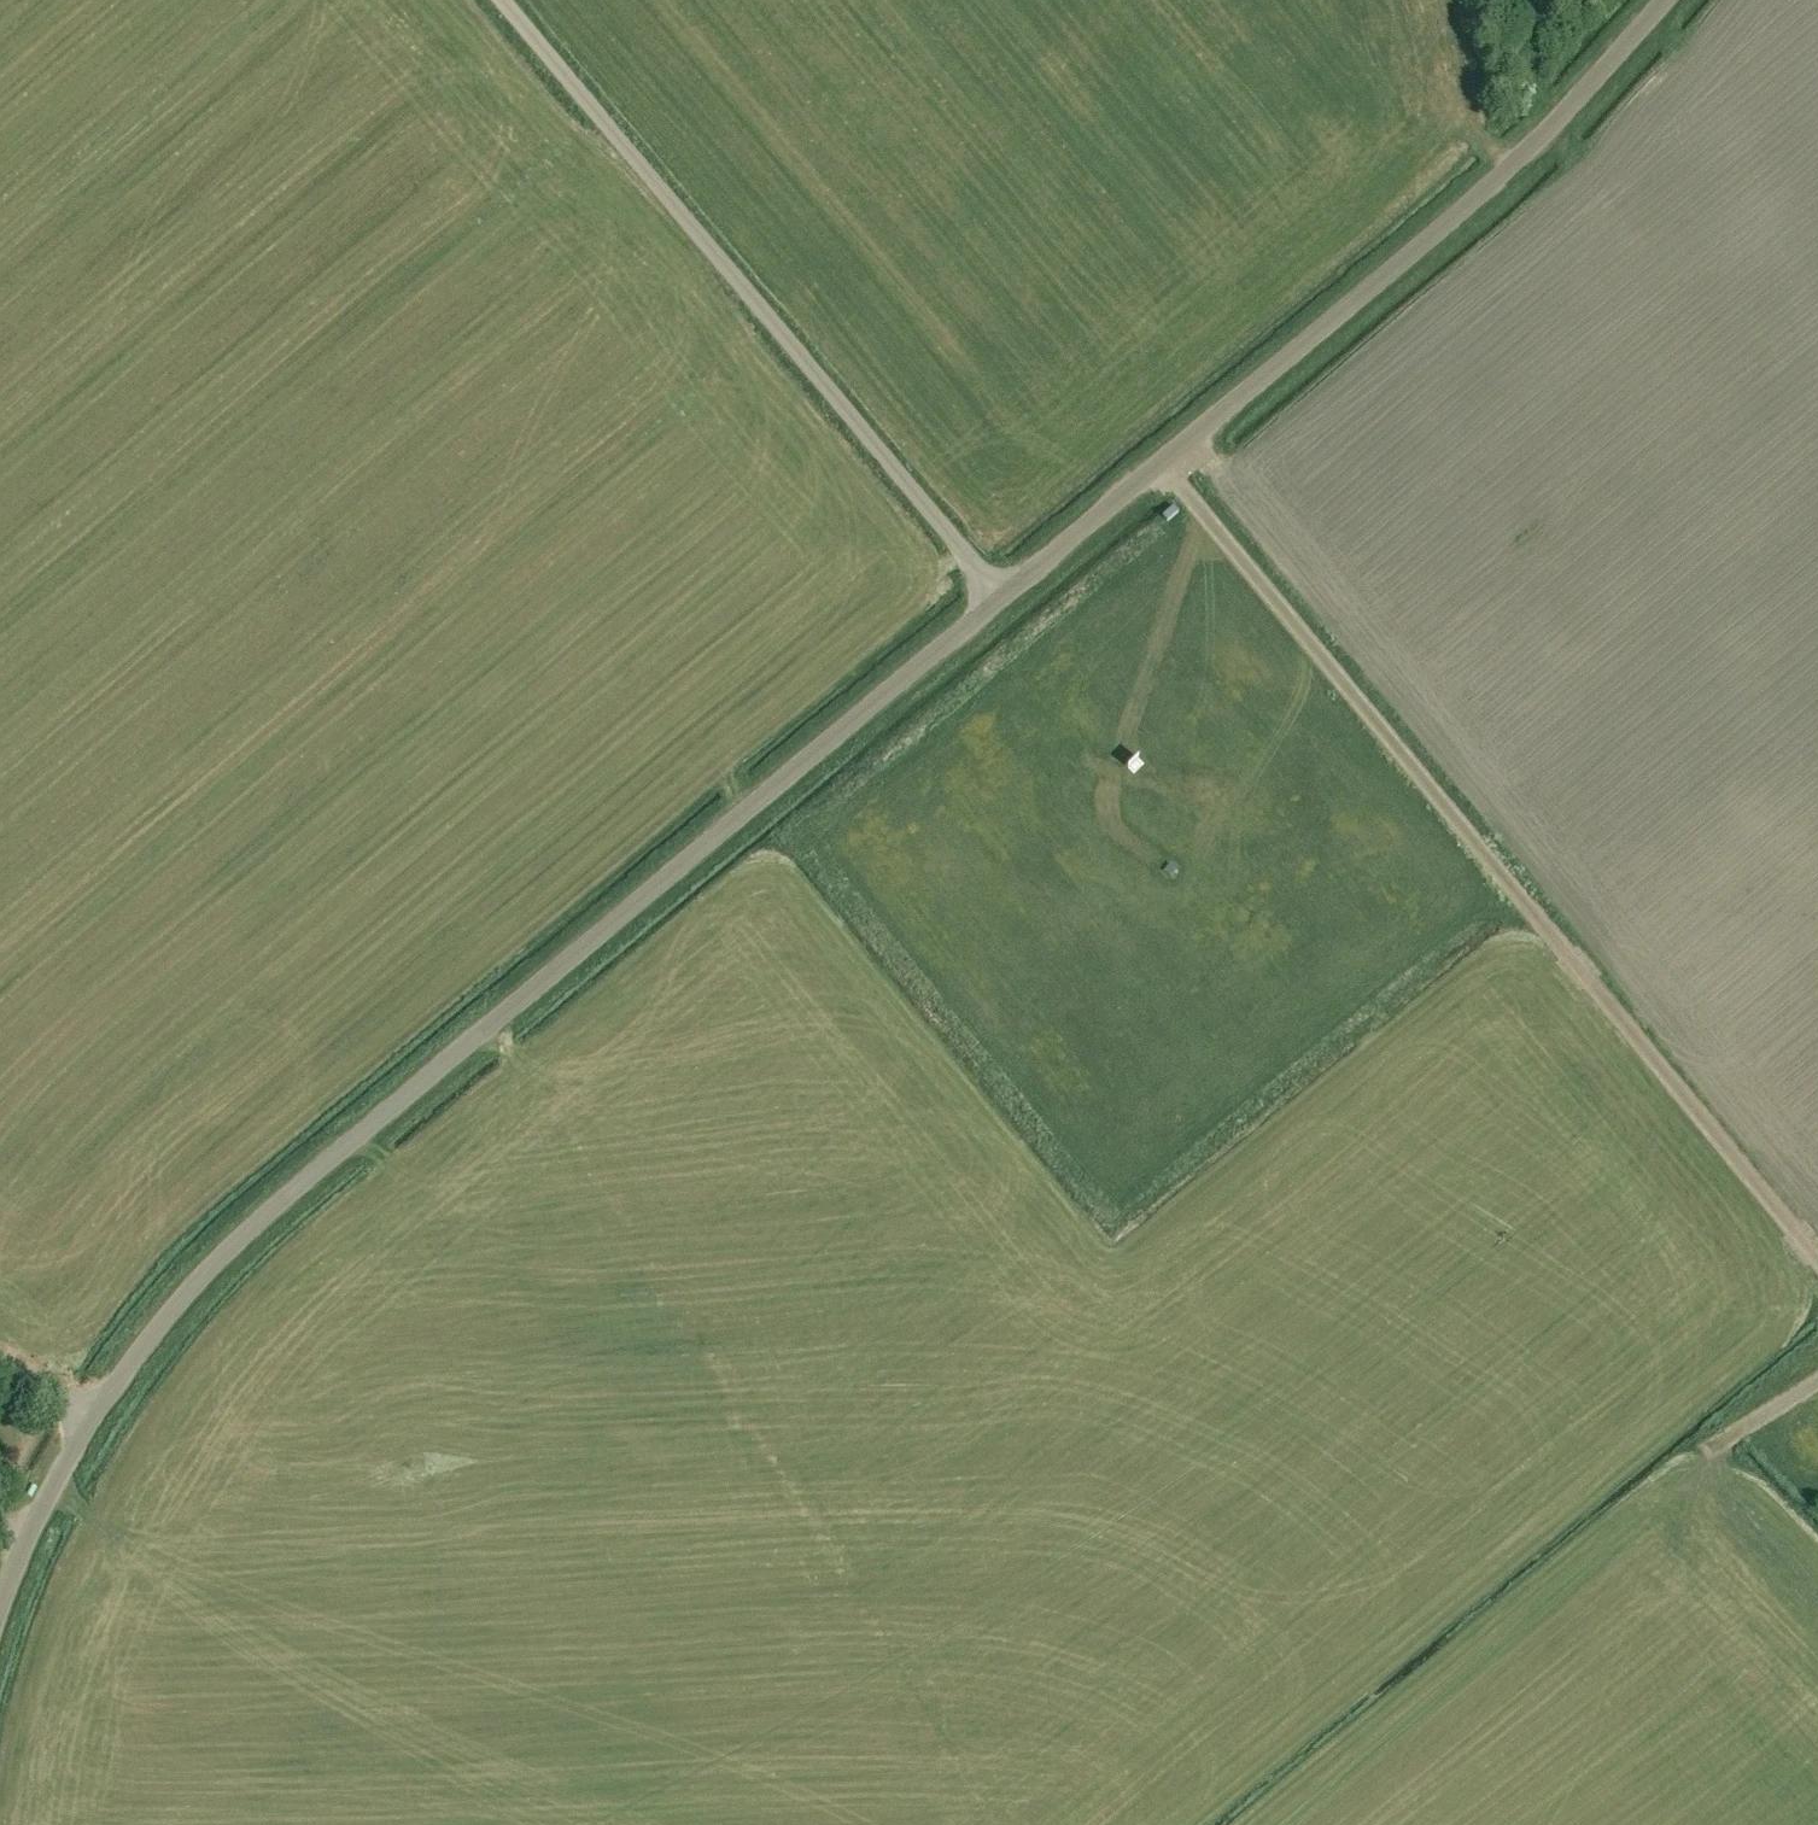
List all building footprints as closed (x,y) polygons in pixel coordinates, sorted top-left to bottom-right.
[(1173,506),(1162,516),(1167,521),(1178,512),(1173,506)] [(1802,1249),(1816,1263),(1817,1261),(1817,1234),(1802,1249)]
